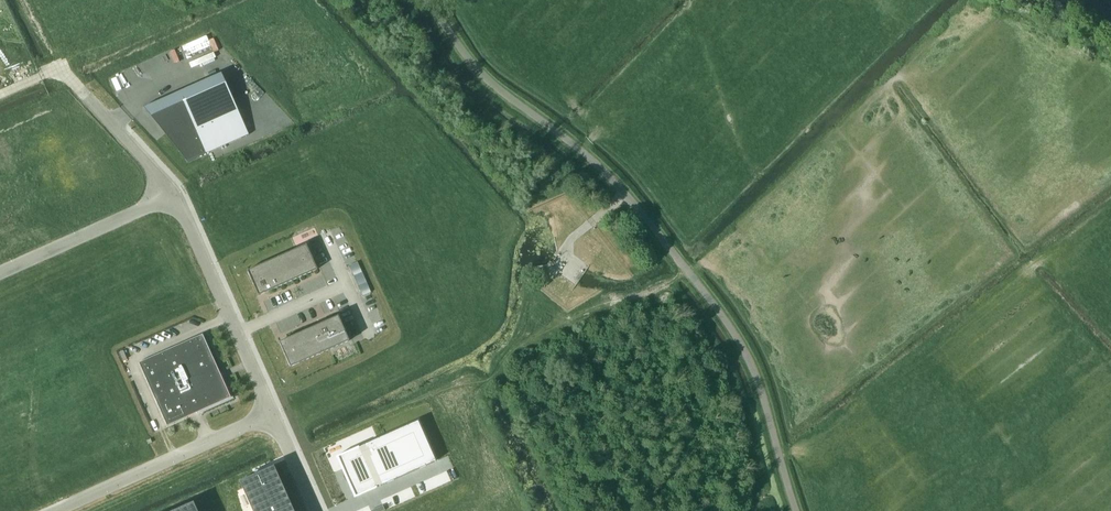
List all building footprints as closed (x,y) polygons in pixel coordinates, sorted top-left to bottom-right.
[(221,73),(144,108),(145,109),(147,109),(188,159),(186,160),(187,161),(249,134),(221,73)] [(306,244),(247,271),(258,296),(317,269),(306,244)] [(362,272),(358,262),(349,265),(354,276),(362,272)] [(371,292),(367,282),(358,286),(363,296),(371,292)] [(324,322),(278,343),(290,367),(351,340),(344,330),(342,327),(343,327),(338,316),(327,321),(324,322)] [(231,397),(203,334),(139,363),(167,426),(231,397)] [(414,414),(334,451),(352,491),(433,454),(414,414)] [(239,480),(253,510),(294,510),(274,465),(254,474),(239,480)] [(171,510),(198,510),(193,501),(171,510)]
